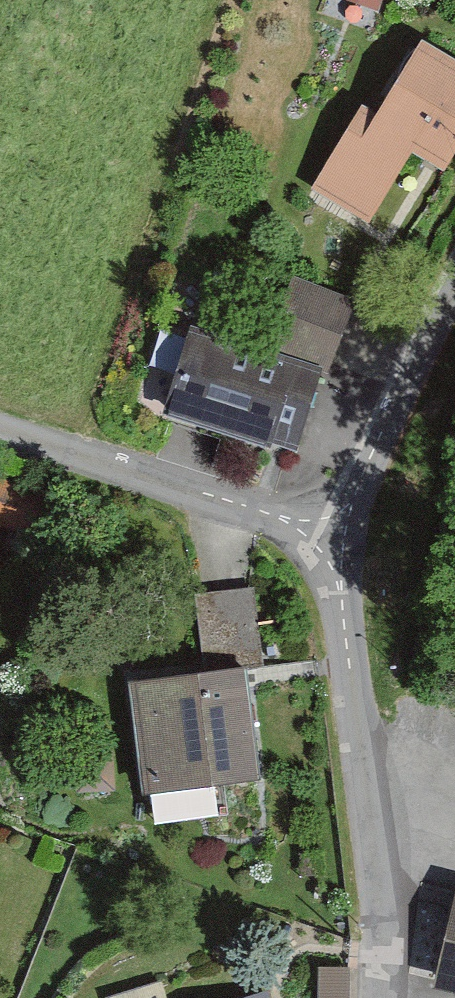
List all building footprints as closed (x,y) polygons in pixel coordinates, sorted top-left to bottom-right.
[(382,8),(384,0),(354,0),(382,8)] [(309,182),(371,221),(416,149),(447,168),(454,156),(454,56),(421,34),(376,107),(362,98),(309,182)] [(288,273),(265,344),(324,362),(331,365),(354,294),(288,273)] [(189,320),(162,404),(297,447),(324,362),(265,344),(189,320)] [(193,589),(199,663),(246,659),(260,658),(254,584),(193,589)] [(199,663),(130,671),(143,790),(260,776),(246,659),(199,663)] [(432,982),(454,987),(454,891),(432,982)] [(319,964),(319,997),(349,997),(350,964),(319,964)]
